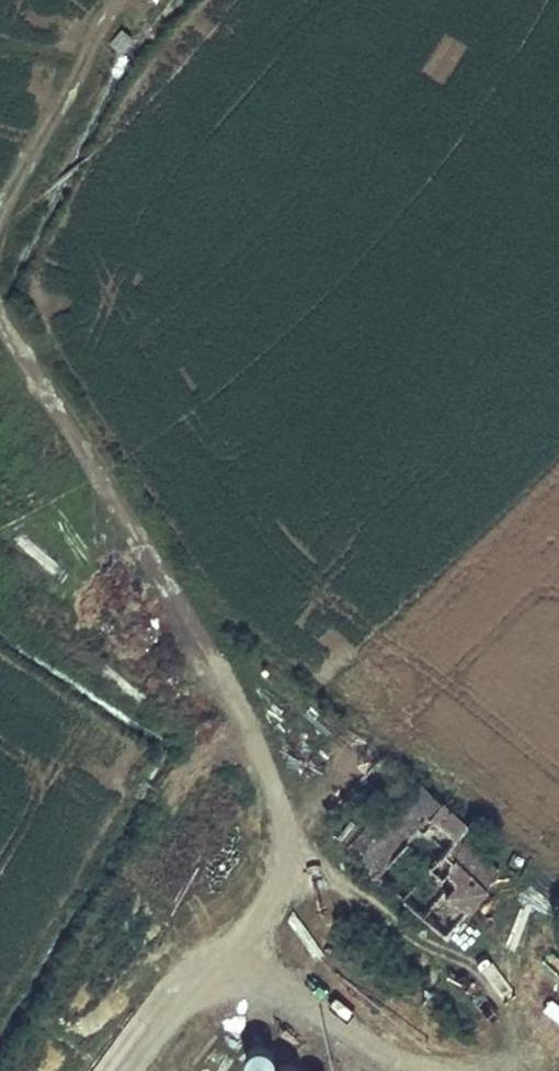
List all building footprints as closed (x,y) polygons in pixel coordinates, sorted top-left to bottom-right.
[(133,40),(120,30),(110,44),(122,54),(133,40)] [(476,838),(425,782),(385,825),(359,854),(445,932),(498,873),(470,846),(476,838)] [(359,854),(385,825),(375,815),(348,844),(359,854)] [(427,988),(422,992),(428,998),(432,994),(427,988)] [(267,1052),(242,1050),(240,1070),(266,1070),(267,1052)]
